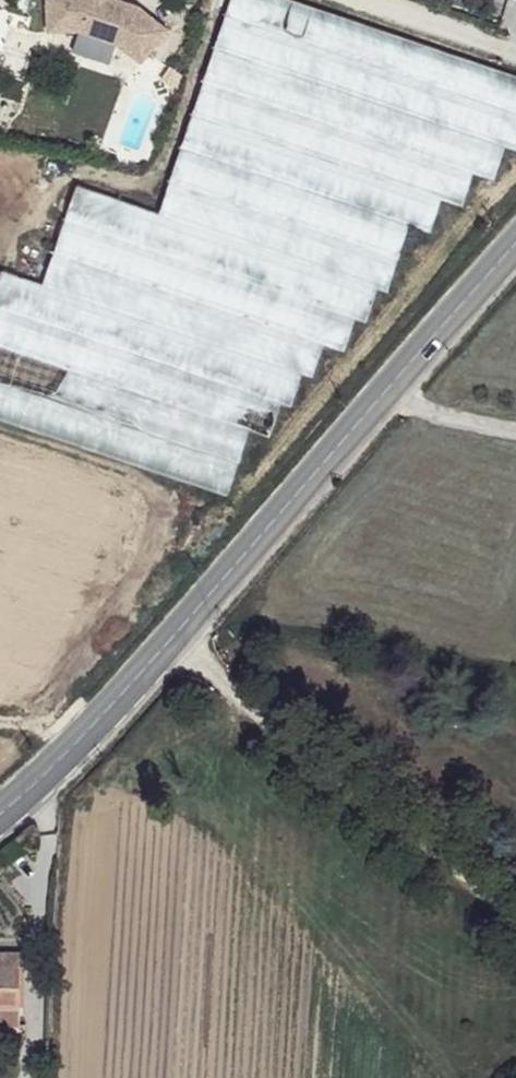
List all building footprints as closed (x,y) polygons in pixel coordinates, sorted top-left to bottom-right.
[(229,482),(245,426),(268,432),(277,400),(290,404),(301,367),(314,371),(322,342),(344,348),(354,315),(366,318),(375,284),(387,288),(406,221),(429,227),(438,195),(461,201),(471,168),(493,175),(503,142),(515,146),(515,65),(293,0),(223,0),(163,207),(72,180),(43,280),(0,267),(0,416),(229,482)] [(44,32),(76,32),(109,43),(137,64),(163,33),(135,8),(110,0),(109,0),(44,0),(44,32)] [(19,204),(32,171),(0,158),(0,197),(19,204)] [(0,950),(0,1024),(17,1025),(20,951),(0,950)]
